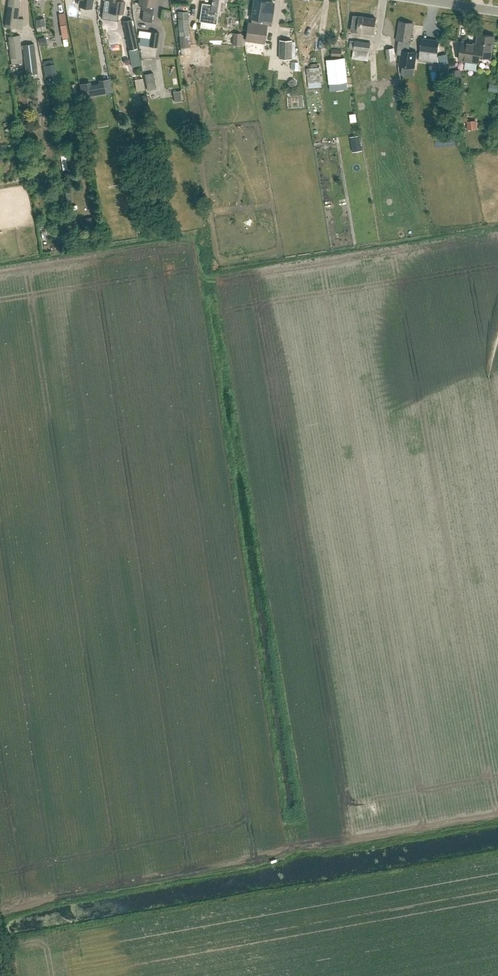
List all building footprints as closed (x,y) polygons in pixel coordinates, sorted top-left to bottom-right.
[(6,27),(17,28),(20,0),(9,0),(6,27)] [(102,18),(118,21),(119,13),(122,13),(124,1),(121,1),(121,0),(104,0),(102,18)] [(138,4),(144,5),(142,21),(152,22),(154,6),(155,7),(156,0),(139,0),(138,4)] [(212,8),(203,6),(200,21),(217,24),(219,11),(222,11),(224,3),(227,3),(227,0),(213,0),(212,8)] [(267,25),(271,25),(274,3),(267,2),(256,0),(255,0),(253,18),(252,22),(249,22),(246,40),(265,43),(267,25)] [(320,31),(323,32),(324,21),(320,20),(321,11),(306,8),(302,38),(319,41),(320,31)] [(139,48),(132,15),(122,16),(130,50),(139,48)] [(376,18),(354,15),(352,31),(374,34),(376,18)] [(47,30),(45,18),(37,19),(38,31),(47,30)] [(398,49),(402,50),(401,59),(400,65),(402,66),(409,66),(410,60),(416,61),(417,52),(410,51),(411,41),(413,41),(414,36),(412,36),(414,24),(400,22),(398,39),(399,40),(398,49)] [(191,46),(190,30),(189,25),(180,26),(180,31),(181,47),(191,46)] [(107,34),(109,42),(124,39),(122,30),(107,34)] [(151,31),(151,33),(150,39),(149,46),(157,47),(159,33),(151,31)] [(233,33),(233,44),(242,45),(242,33),(233,33)] [(478,33),(476,46),(470,45),(469,43),(462,41),(459,60),(479,63),(480,56),(491,58),(494,36),(478,33)] [(23,57),(20,35),(9,36),(11,58),(12,58),(13,64),(23,63),(23,57)] [(304,39),(301,51),(315,54),(318,42),(304,39)] [(293,40),(279,40),(280,57),(293,57),(293,40)] [(372,42),(356,40),(356,41),(351,40),(350,48),(354,49),(353,58),(369,61),(372,42)] [(421,40),(420,52),(437,55),(439,43),(421,40)] [(39,73),(35,43),(23,45),(27,74),(39,73)] [(386,49),(388,61),(396,60),(395,48),(386,49)] [(255,50),(253,61),(265,63),(266,59),(273,60),(275,50),(267,49),(266,52),(255,50)] [(138,50),(129,53),(132,68),(141,66),(138,50)] [(330,83),(348,82),(345,58),(327,60),(330,83)] [(402,66),(401,72),(413,74),(414,67),(409,66),(402,66)] [(323,87),(320,67),(307,68),(309,88),(323,87)] [(460,70),(451,71),(453,81),(462,79),(460,70)] [(97,71),(88,73),(90,85),(100,84),(97,71)] [(146,82),(154,81),(153,74),(145,75),(146,82)] [(100,81),(102,93),(111,91),(109,79),(100,81)] [(83,96),(91,95),(89,83),(81,84),(83,96)] [(489,84),(488,91),(497,92),(497,91),(497,85),(489,84)] [(173,92),(175,102),(181,101),(180,91),(173,92)] [(478,129),(477,120),(467,121),(468,130),(478,129)]
